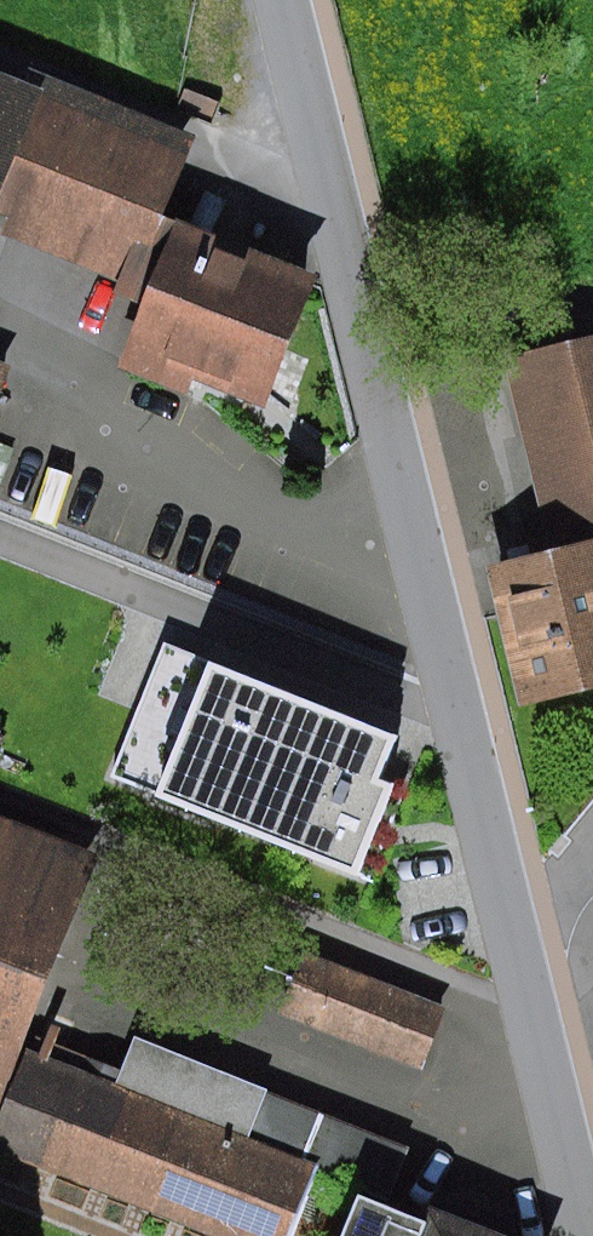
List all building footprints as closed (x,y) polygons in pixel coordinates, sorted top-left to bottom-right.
[(141,277),(173,202),(206,123),(47,56),(35,82),(0,167),(0,218),(141,277)] [(35,82),(0,68),(0,167),(35,82)] [(316,258),(173,202),(141,277),(109,362),(178,389),(188,364),(262,393),(316,258)] [(505,358),(551,553),(489,567),(522,706),(592,690),(592,337),(505,358)] [(14,367),(0,361),(0,401),(14,367)] [(402,726),(159,627),(91,794),(349,899),(404,762),(390,756),(402,726)] [(3,1107),(0,1115),(0,1155),(205,1235),(296,1235),(322,1170),(394,1198),(414,1147),(137,1037),(123,1070),(95,1059),(89,1072),(60,1061),(74,1025),(50,1016),(36,1051),(28,1048),(105,853),(0,812),(0,1106),(3,1107)] [(424,1070),(449,1007),(306,950),(281,1013),(424,1070)] [(363,1194),(346,1235),(509,1235),(426,1203),(421,1217),(363,1194)]
